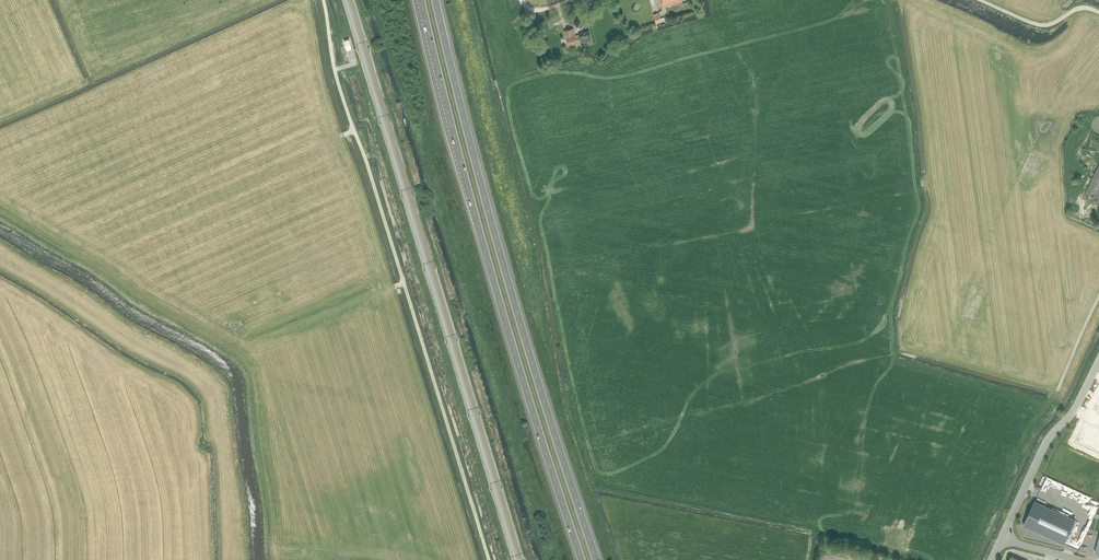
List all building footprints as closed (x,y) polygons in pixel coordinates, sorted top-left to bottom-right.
[(659,2),(660,2),(662,8),(683,2),(682,0),(658,0),(659,2)] [(660,19),(658,13),(653,15),(657,24),(665,21),(664,18),(660,19)] [(554,28),(552,23),(560,20),(558,16),(547,19),(548,24),(549,24),(550,29),(554,28)] [(575,36),(574,28),(564,31),(568,47),(581,43),(591,41),(589,31),(579,34),(579,35),(575,36)] [(350,60),(355,59),(352,49),(347,50),(350,60)] [(1085,193),(1098,200),(1098,165),(1085,193)] [(1078,443),(1098,452),(1098,428),(1086,423),(1078,443)] [(1035,500),(1024,526),(1064,544),(1076,519),(1035,500)]
